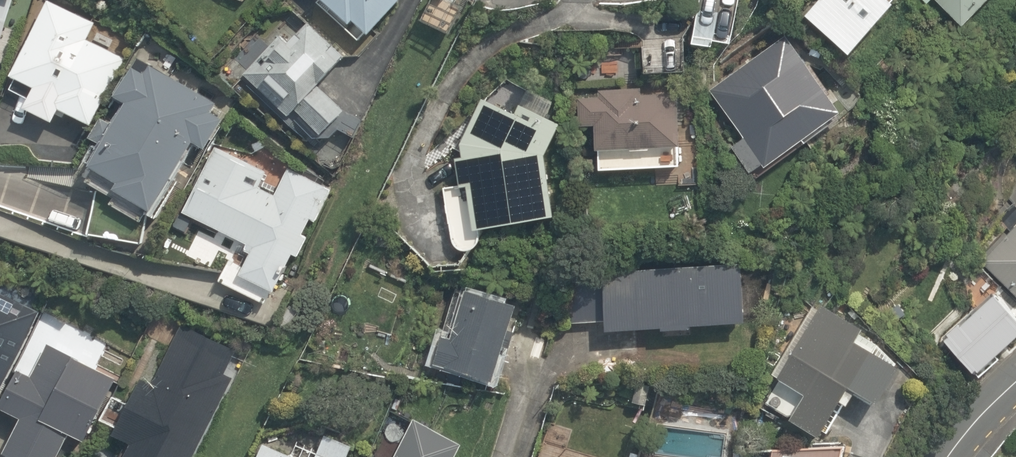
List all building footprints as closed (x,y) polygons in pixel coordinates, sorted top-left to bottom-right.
[(22,0),(0,0),(0,67),(22,0)] [(373,47),(415,0),(321,0),(373,47)] [(803,17),(861,67),(905,16),(898,11),(908,0),(818,0),(803,17)] [(971,33),(1004,0),(937,0),(971,33)] [(101,26),(51,4),(11,95),(34,106),(34,107),(35,108),(35,110),(35,111),(36,112),(36,113),(37,115),(37,116),(38,117),(39,118),(39,119),(40,120),(41,121),(42,122),(43,122),(45,123),(46,124),(47,124),(48,125),(49,125),(51,125),(52,125),(53,126),(54,126),(56,126),(57,125),(58,125),(60,125),(61,125),(62,124),(63,124),(64,123),(66,122),(67,122),(68,121),(95,133),(127,62),(92,46),(101,26)] [(436,6),(425,29),(455,43),(466,20),(436,6)] [(285,30),(242,76),(323,152),(340,133),(350,143),(365,127),(324,89),(353,57),(311,19),(294,38),(285,30)] [(845,126),(788,40),(711,91),(746,143),(735,151),(757,184),(845,126)] [(149,241),(199,150),(211,156),(235,114),(144,63),(122,103),(134,109),(124,127),(112,121),(97,149),(107,154),(91,183),(89,245),(149,247),(149,241)] [(463,156),(466,187),(448,189),(455,248),(455,249),(456,250),(456,252),(457,253),(458,254),(459,255),(460,256),(461,257),(462,258),(464,259),(465,259),(466,260),(468,260),(469,260),(470,261),(472,261),(473,261),(475,260),(476,260),(477,260),(479,259),(480,259),(481,258),(483,257),(484,256),(485,255),(486,254),(487,253),(487,252),(488,251),(489,249),(489,248),(490,247),(490,245),(490,244),(564,235),(555,161),(567,131),(547,124),(555,102),(504,83),(497,103),(485,98),(463,156)] [(600,104),(583,104),(583,132),(597,132),(597,178),(685,177),(685,105),(643,105),(643,91),(600,91),(600,104)] [(286,301),(332,191),(286,172),(282,182),(214,154),(185,222),(257,253),(244,283),(286,301)] [(971,251),(1015,298),(1015,228),(1011,233),(1000,223),(971,251)] [(585,328),(608,326),(610,345),(750,335),(745,265),(605,275),(606,298),(583,299),(585,328)] [(524,313),(459,291),(433,371),(498,392),(524,313)] [(943,336),(981,387),(1015,361),(1015,312),(1002,293),(943,336)] [(38,310),(0,295),(0,404),(38,310)] [(916,374),(824,310),(760,400),(821,443),(844,411),(855,418),(865,404),(885,418),(916,374)] [(243,355),(176,328),(151,391),(138,385),(130,405),(116,400),(105,427),(120,433),(117,440),(132,446),(127,456),(202,456),(243,355)] [(16,378),(0,414),(0,416),(26,428),(13,456),(65,456),(71,442),(92,450),(122,382),(51,351),(35,387),(16,378)] [(465,452),(412,428),(399,456),(463,456),(465,452)] [(357,445),(328,433),(320,450),(294,439),(287,455),(264,445),(259,456),(352,456),(357,445)] [(844,455),(775,445),(773,456),(843,456),(844,455)]
